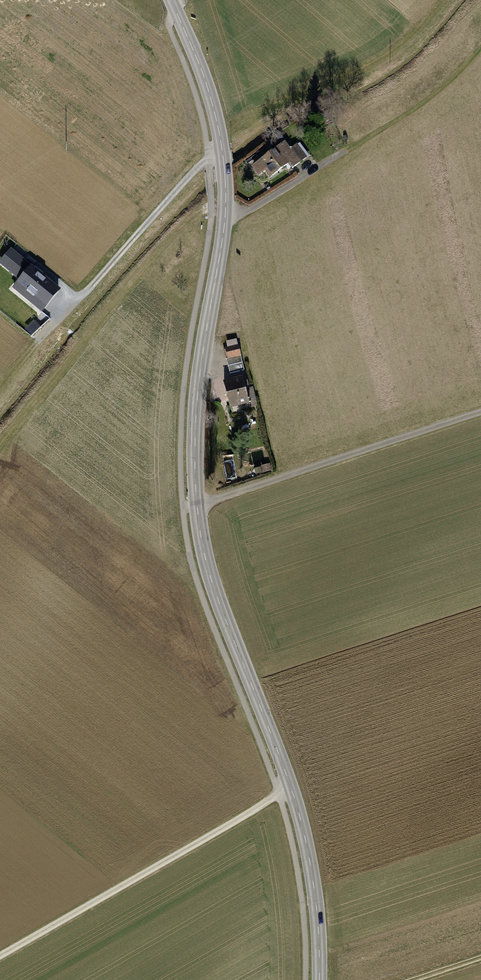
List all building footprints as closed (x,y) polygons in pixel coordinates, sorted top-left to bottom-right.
[(287,142),(255,167),(263,177),(269,172),(276,181),(294,166),(296,169),(311,158),(301,144),(293,150),(287,142)] [(14,253),(8,260),(20,270),(26,262),(14,253)] [(70,293),(35,267),(18,291),(31,301),(34,296),(56,312),(70,293)] [(238,348),(226,352),(232,372),(244,369),(238,348)] [(245,378),(224,384),(232,412),(253,406),(245,378)]
